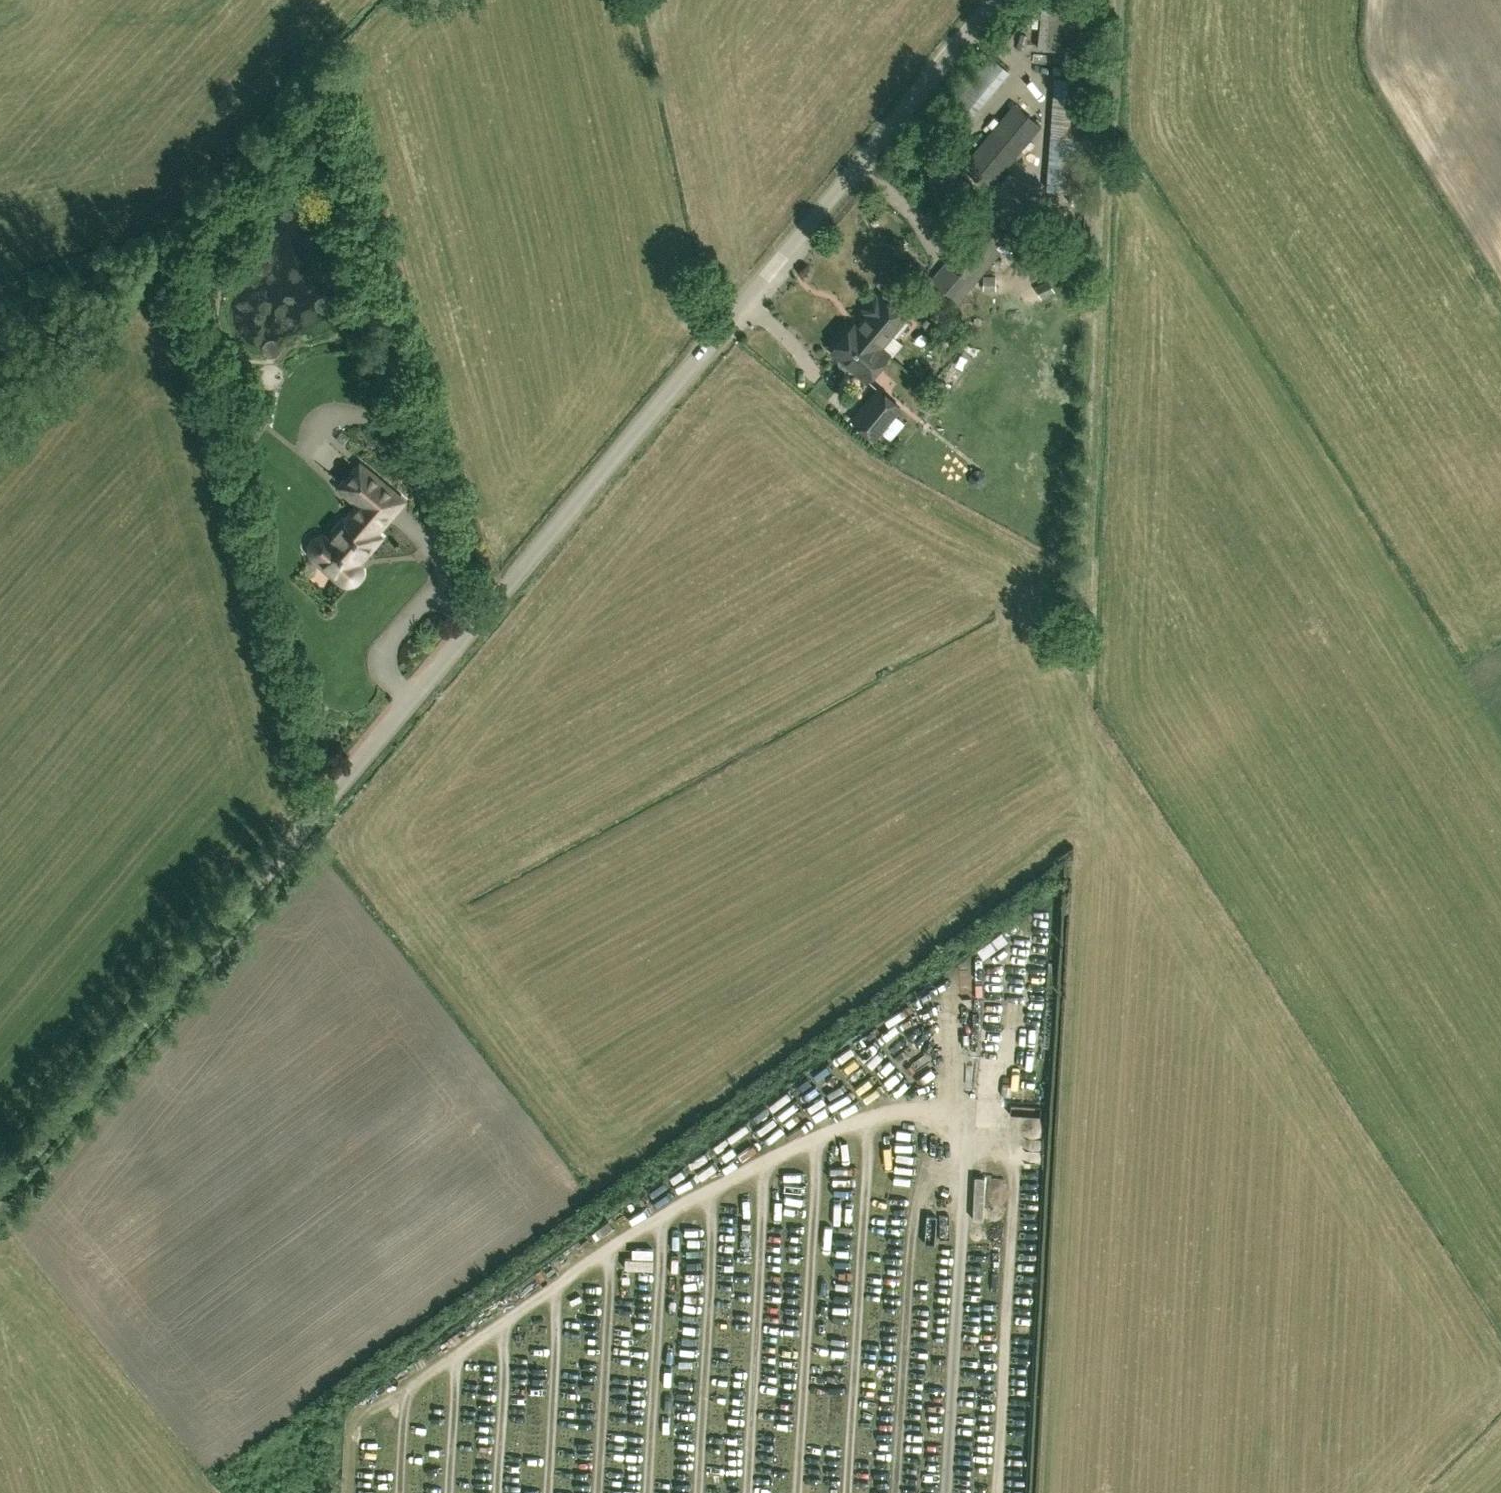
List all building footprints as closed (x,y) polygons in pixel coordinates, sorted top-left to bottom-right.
[(1049,48),(1088,52),(1092,11),(1053,7),(1049,48)] [(961,126),(1009,70),(993,56),(945,112),(961,126)] [(1074,96),(1074,79),(1057,79),(1054,182),(1076,182),(1079,96),(1074,96)] [(1041,124),(1015,103),(963,166),(989,188),(1041,124)] [(935,283),(960,303),(1012,239),(987,219),(935,283)] [(856,327),(880,347),(906,317),(882,296),(879,299),(875,295),(863,309),(868,313),(861,321),(862,321),(856,327)] [(889,355),(880,347),(856,327),(854,325),(833,350),(841,357),(837,362),(851,373),(855,369),(868,380),(889,355)] [(963,352),(942,382),(953,390),(975,360),(963,352)] [(875,437),(901,407),(879,388),(853,419),(875,437)] [(314,538),(312,539),(310,540),(309,542),(309,543),(308,544),(308,546),(308,547),(309,549),(309,550),(311,552),(320,559),(343,580),(344,580),(346,581),(348,582),(350,582),(352,582),(354,581),(355,580),(357,579),(358,578),(360,576),(360,574),(361,573),(361,571),(361,569),(360,567),(360,565),(358,564),(357,562),(380,536),(375,532),(402,500),(361,465),(342,487),(363,505),(355,515),(353,513),(329,541),(327,539),(326,538),(324,537),(322,536),(320,536),(318,536),(316,537),(314,538)]
